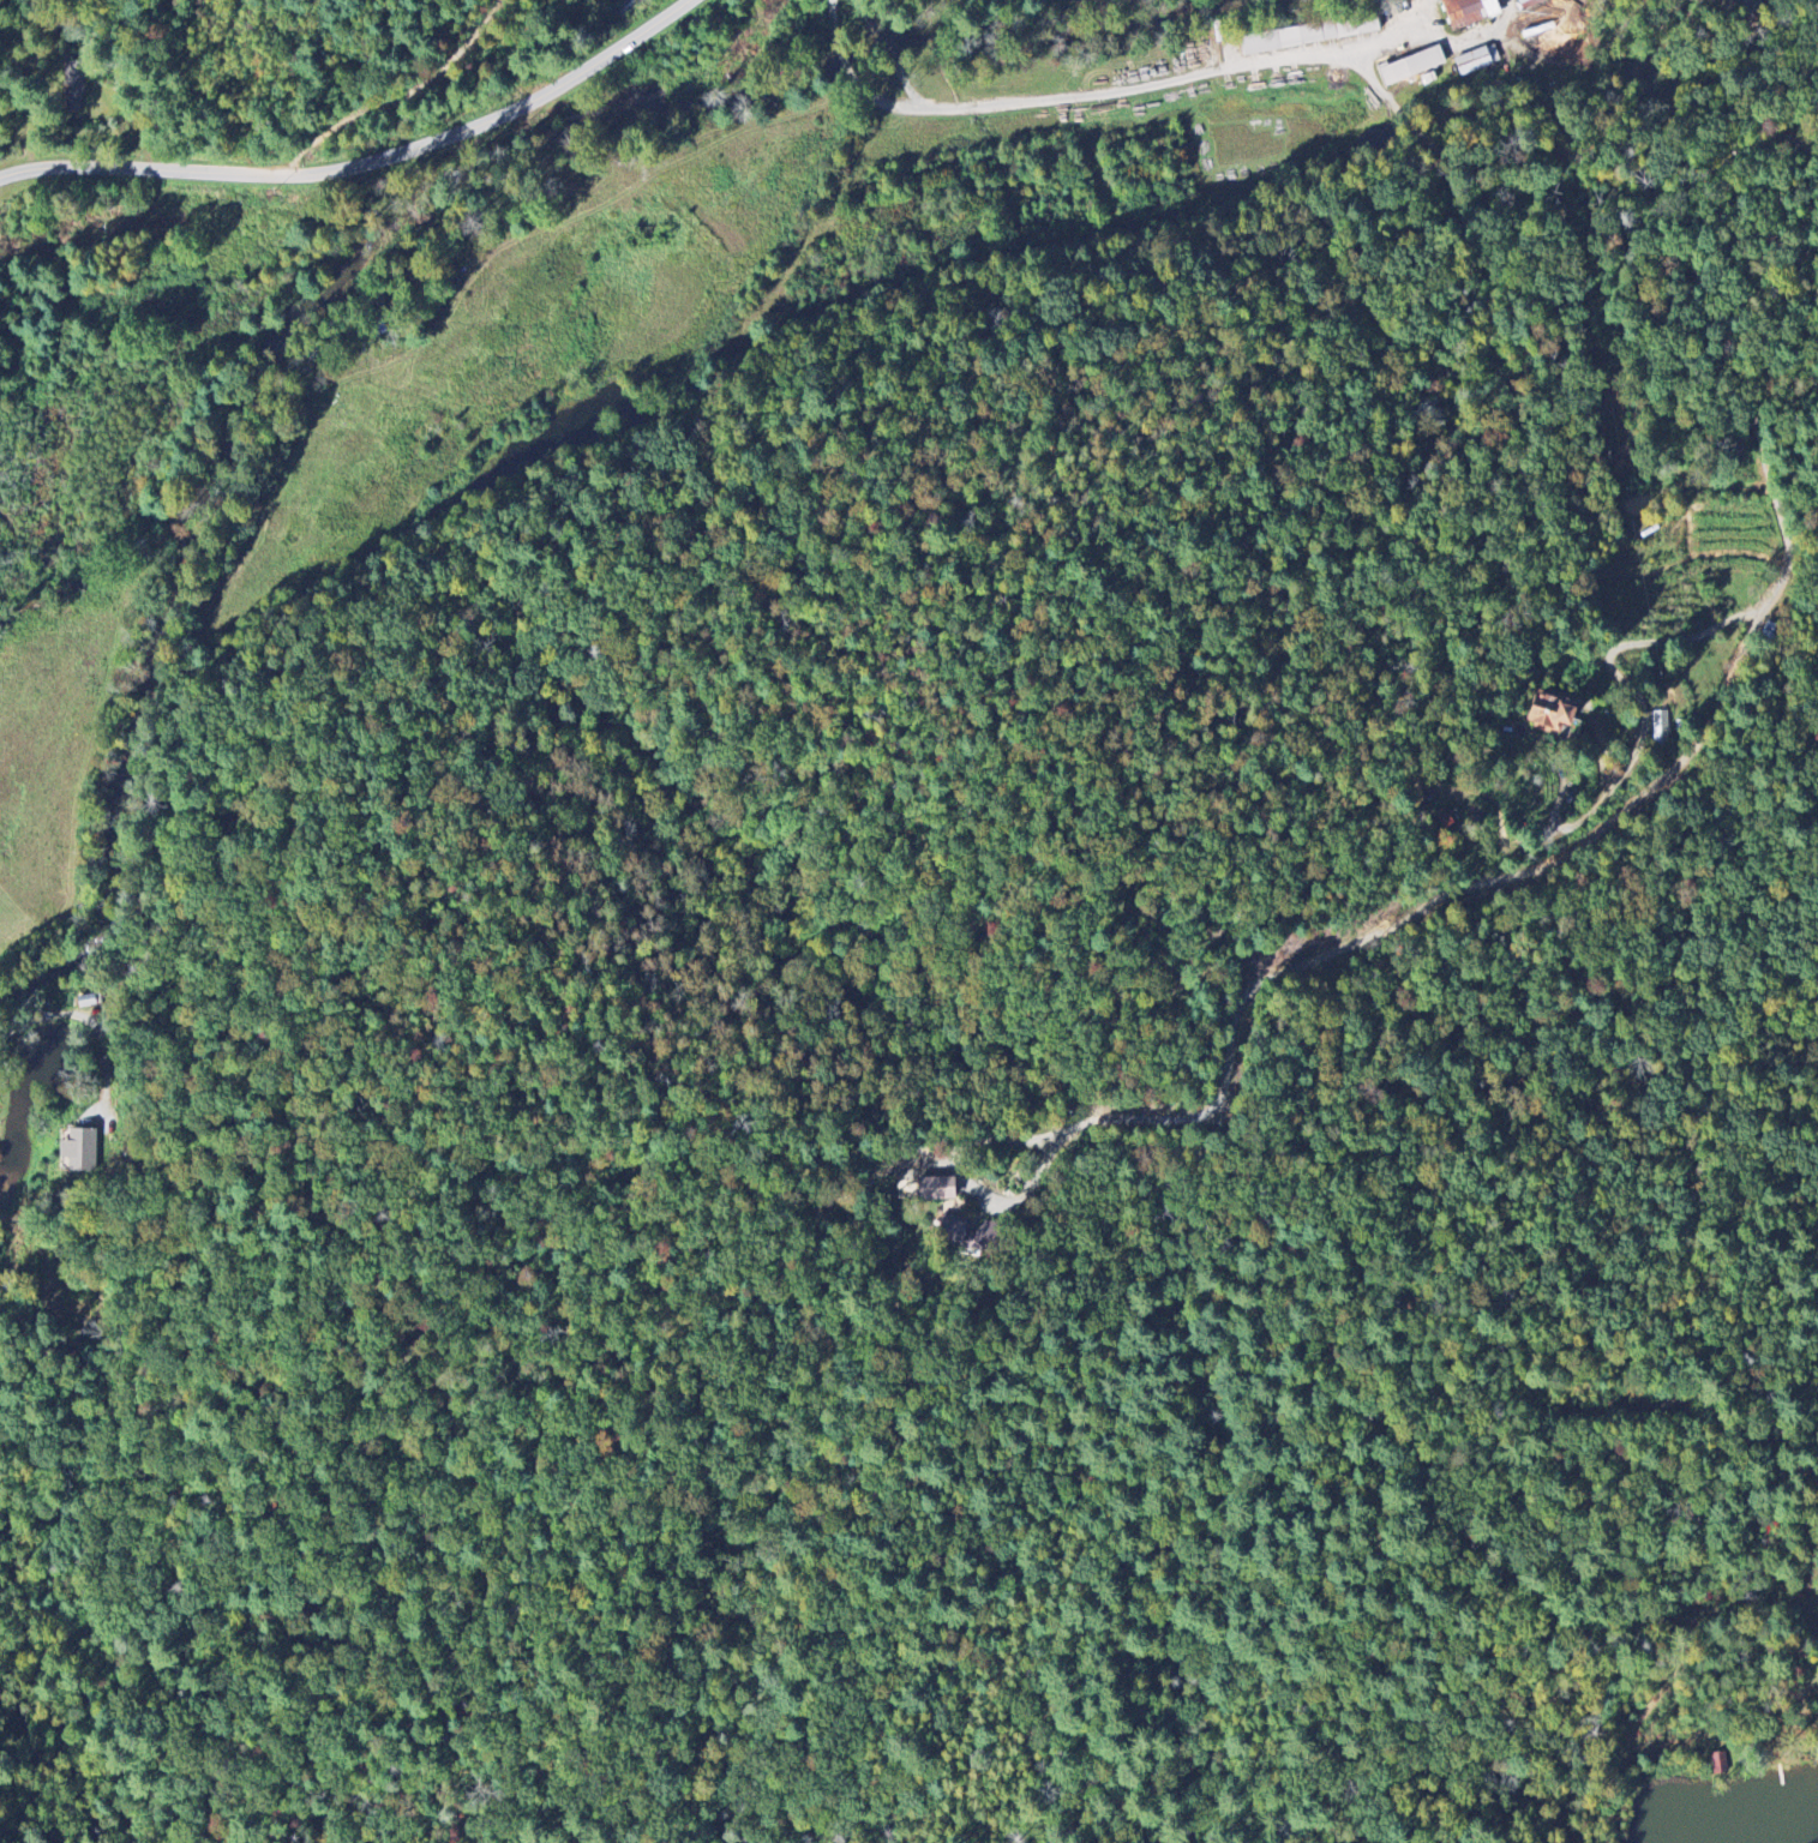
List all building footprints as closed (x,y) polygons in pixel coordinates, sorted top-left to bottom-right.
[(1454,31),(1489,21),(1489,19),(1504,15),(1499,0),(1445,0),(1454,31)] [(1525,11),(1550,0),(1520,0),(1525,11)] [(1382,70),(1389,88),(1449,64),(1442,46),(1382,70)] [(1456,56),(1461,75),(1502,64),(1497,46),(1456,56)] [(1565,725),(1583,729),(1588,703),(1537,691),(1529,727),(1562,735),(1565,725)] [(1654,746),(1669,746),(1670,711),(1655,711),(1654,746)] [(97,1172),(98,1130),(64,1130),(63,1171),(97,1172)] [(923,1201),(959,1200),(959,1178),(922,1179),(923,1201)] [(968,1218),(943,1216),(942,1241),(967,1242),(968,1218)]
